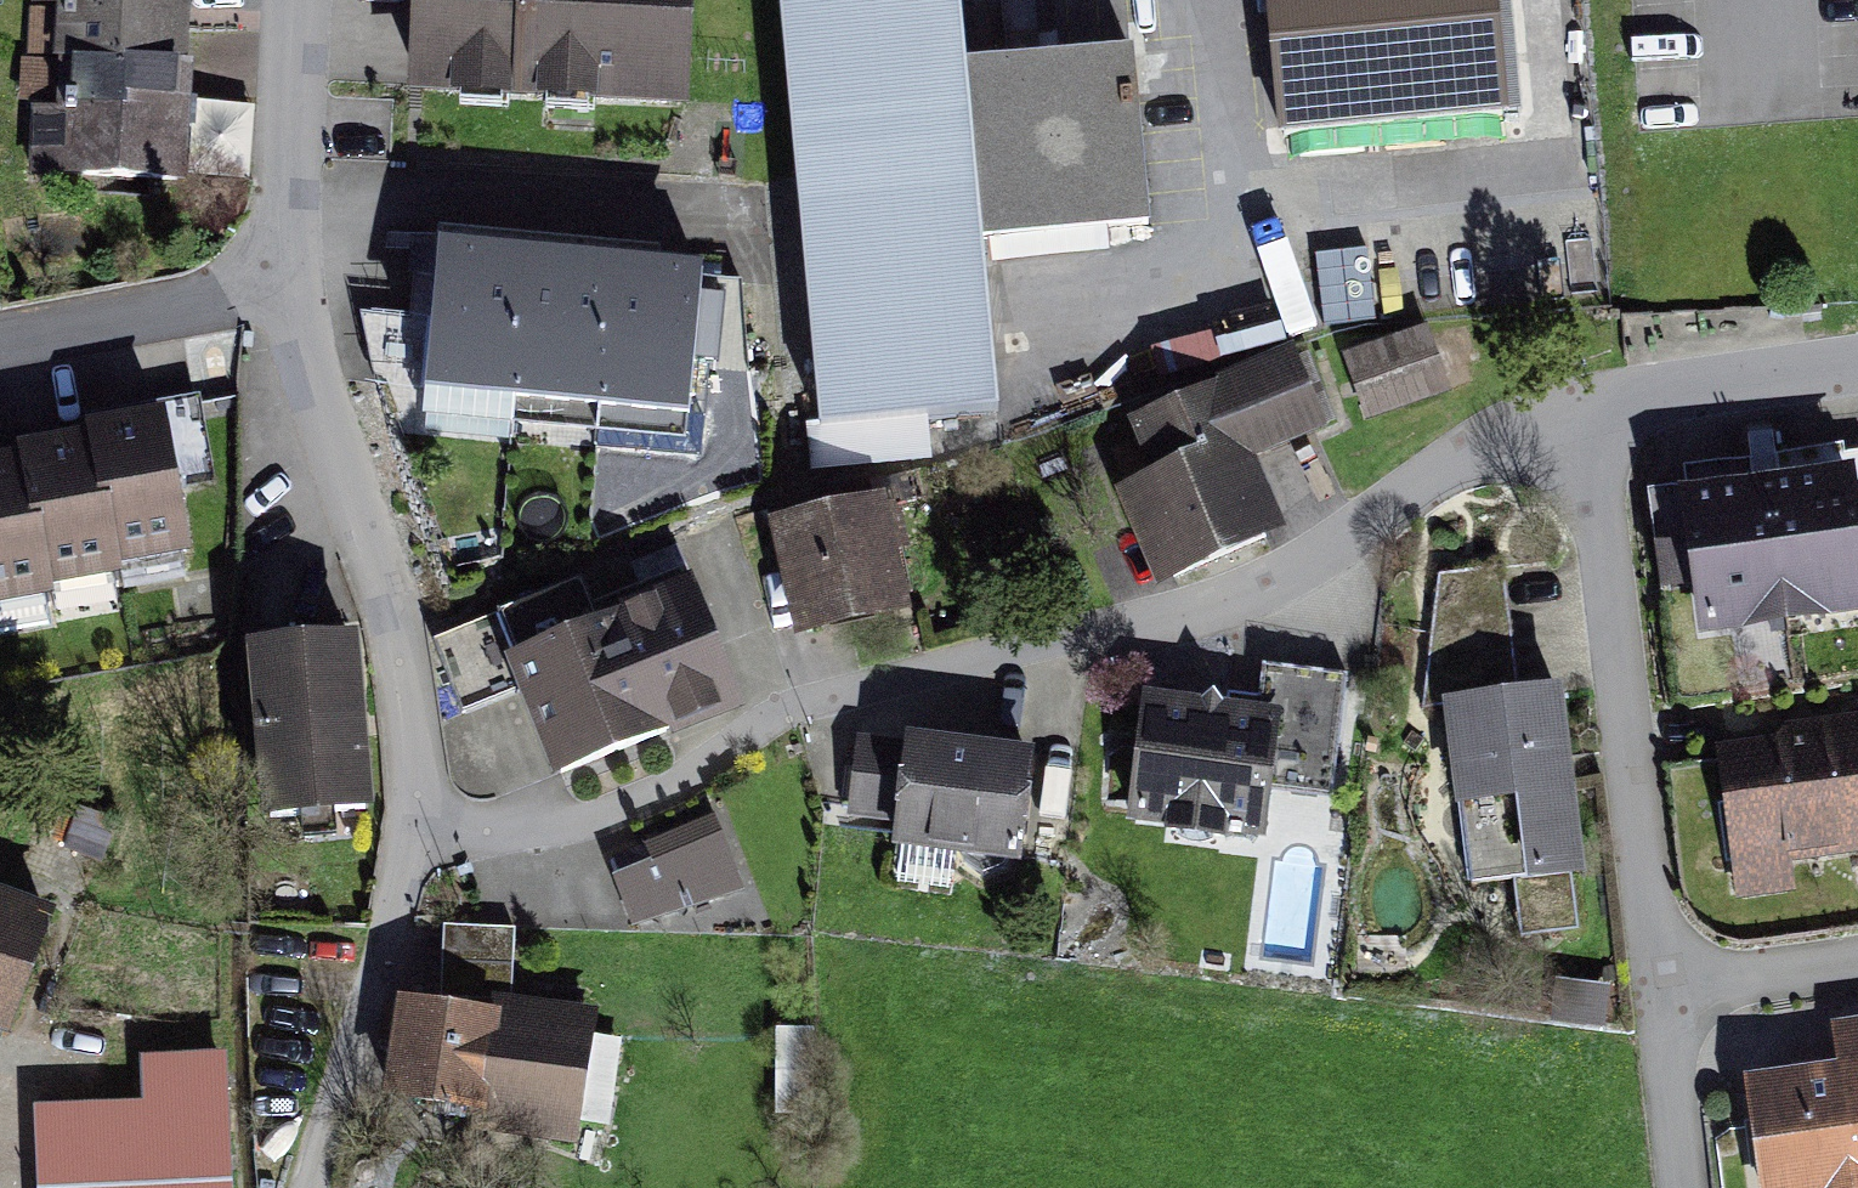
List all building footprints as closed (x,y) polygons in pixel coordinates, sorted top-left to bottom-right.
[(195,0),(39,0),(35,67),(24,66),(22,104),(55,106),(55,114),(31,113),(27,187),(190,195),(197,72),(192,71),(195,0)] [(416,113),(690,128),(697,0),(423,0),(416,113)] [(822,429),(998,413),(983,241),(1141,227),(1125,56),(967,70),(961,0),(784,0),(822,429)] [(1289,137),(1506,116),(1495,0),(1276,0),(1289,137)] [(1369,314),(1362,251),(1322,256),(1329,319),(1369,314)] [(686,450),(701,291),(448,267),(433,426),(686,450)] [(1424,330),(1345,359),(1368,420),(1447,392),(1424,330)] [(1114,441),(1177,576),(1288,525),(1259,463),(1331,430),(1297,356),(1114,441)] [(55,619),(54,609),(122,596),(120,587),(192,574),(178,502),(219,494),(202,401),(94,421),(98,442),(87,445),(88,451),(16,465),(17,472),(0,475),(0,629),(55,619)] [(1857,622),(1857,502),(1691,521),(1703,639),(1857,622)] [(773,532),(799,635),(910,607),(884,504),(773,532)] [(518,692),(555,786),(740,714),(684,571),(591,607),(582,583),(434,641),(462,713),(518,692)] [(264,825),(368,816),(354,645),(250,653),(264,825)] [(1131,702),(1116,842),(1252,857),(1263,752),(1339,761),(1348,680),(1266,671),(1261,716),(1131,702)] [(1512,872),(1581,864),(1561,696),(1455,708),(1467,811),(1505,806),(1512,872)] [(913,740),(899,843),(1019,860),(1034,756),(913,740)] [(1857,859),(1857,741),(1741,757),(1757,873),(1857,859)] [(617,856),(644,925),(737,889),(711,820),(617,856)] [(59,926),(0,904),(0,1056),(2,1052),(11,1055),(59,926)] [(513,929),(444,927),(441,999),(511,1002),(513,929)] [(398,1122),(562,1144),(577,1030),(413,1008),(398,1122)] [(1759,1187),(1857,1187),(1857,1026),(1835,1028),(1840,1071),(1747,1081),(1759,1187)] [(40,1187),(226,1187),(221,1058),(142,1061),(144,1111),(37,1115),(40,1187)]
